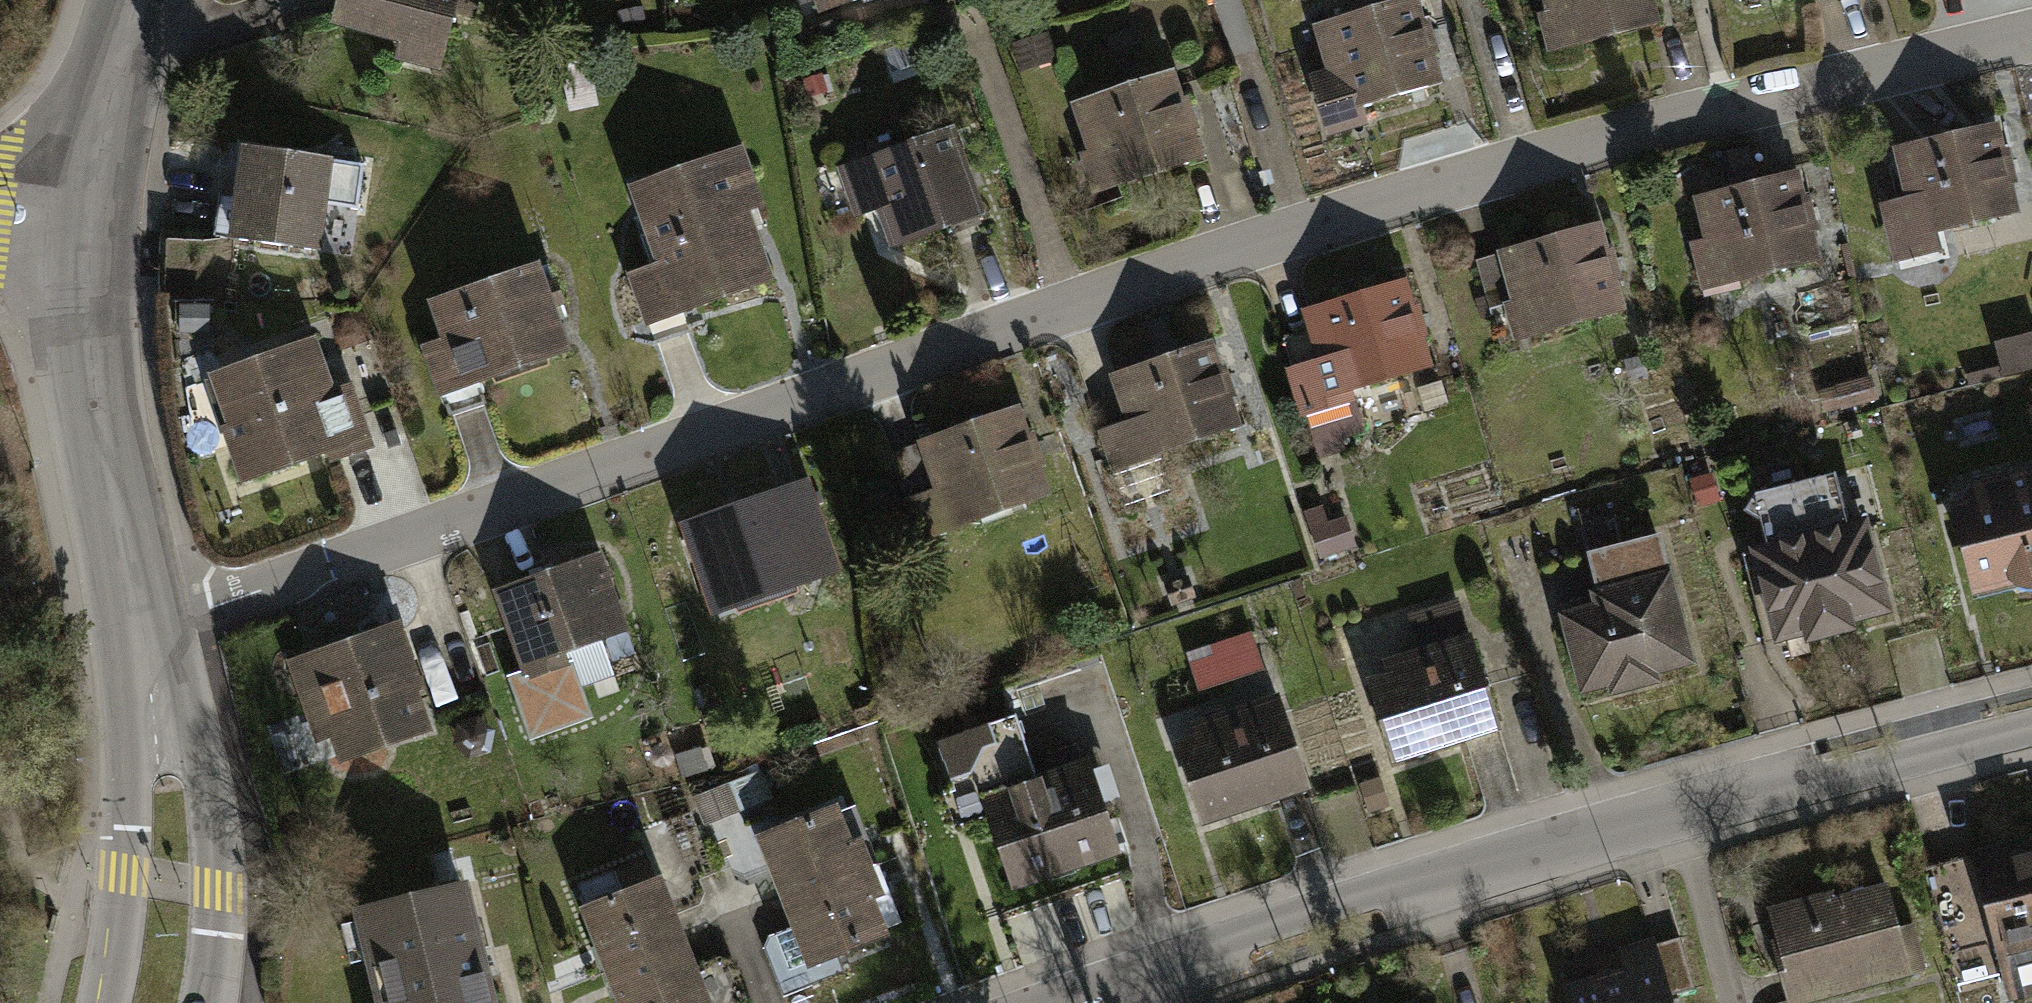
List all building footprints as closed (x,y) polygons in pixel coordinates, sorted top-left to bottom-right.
[(340,34),(446,59),(460,0),(349,0),(340,34)] [(847,8),(870,0),(844,0),(847,8)] [(1327,30),(1351,110),(1453,79),(1428,0),(1427,0),(1327,30)] [(1562,53),(1664,21),(1658,0),(1546,0),(1562,53)] [(1173,68),(1082,97),(1109,181),(1199,152),(1173,68)] [(953,119),(839,163),(858,211),(878,203),(891,238),(985,202),(953,119)] [(2002,124),(1902,150),(1925,238),(2025,212),(2002,124)] [(780,280),(742,154),(629,188),(666,313),(780,280)] [(340,171),(247,158),(234,250),(327,263),(340,171)] [(1800,172),(1694,208),(1722,290),(1828,254),(1800,172)] [(1606,230),(1508,260),(1534,343),(1632,313),(1606,230)] [(546,276),(442,304),(466,389),(569,361),(546,276)] [(1409,280),(1316,317),(1349,399),(1441,363),(1409,280)] [(204,332),(204,307),(181,307),(180,332),(204,332)] [(322,343),(210,380),(244,480),(355,444),(322,343)] [(1217,348),(1125,377),(1152,461),(1244,432),(1217,348)] [(1030,407),(933,443),(964,530),(1062,495),(1030,407)] [(1785,558),(1758,564),(1778,638),(1806,631),(1808,640),(1853,628),(1850,619),(1886,610),(1864,522),(1846,527),(1832,477),(1756,497),(1749,511),(1763,519),(1769,544),(1781,541),(1785,558)] [(1958,512),(1978,587),(2014,578),(2016,587),(2031,583),(2031,477),(1995,487),(1999,502),(1958,512)] [(815,484),(692,532),(724,611),(846,563),(815,484)] [(1604,606),(1563,617),(1582,691),(1611,683),(1613,692),(1657,681),(1655,672),(1691,662),(1658,538),(1590,556),(1604,606)] [(608,559),(502,596),(526,665),(632,629),(608,559)] [(1410,616),(1422,655),(1468,641),(1457,602),(1410,616)] [(402,633),(301,663),(332,763),(433,733),(402,633)] [(1409,673),(1370,685),(1392,757),(1422,748),(1429,750),(1456,742),(1461,736),(1498,725),(1471,640),(1468,641),(1422,655),(1405,660),(1409,673)] [(1222,643),(1188,654),(1199,689),(1233,679),(1222,643)] [(1216,735),(1178,748),(1202,819),(1232,810),(1239,812),(1266,803),(1270,797),(1306,785),(1278,701),(1212,722),(1216,735)] [(966,823),(989,815),(1012,884),(1042,874),(1048,876),(1077,867),(1080,861),(1117,849),(1088,765),(1037,783),(1014,717),(938,742),(966,823)] [(1369,813),(1390,806),(1380,777),(1359,784),(1369,813)] [(761,838),(786,900),(858,872),(833,809),(761,838)] [(1975,856),(1976,859),(2012,996),(2031,991),(2031,856),(2019,859),(2015,845),(1975,856)] [(1976,859),(1924,873),(1959,1002),(2014,1002),(2012,996),(1976,859)] [(883,935),(858,872),(786,900),(797,928),(776,936),(790,972),(883,935)] [(578,887),(610,970),(680,942),(656,880),(616,896),(608,875),(578,887)] [(360,912),(383,1002),(490,1002),(461,888),(360,912)] [(1782,954),(1777,956),(1790,1002),(1794,1002),(1897,974),(1886,933),(1897,930),(1886,888),(1833,902),(1831,895),(1770,912),(1782,954)] [(1571,1002),(1671,1002),(1669,995),(1693,988),(1678,937),(1622,953),(1627,973),(1567,991),(1571,1002)] [(680,942),(610,970),(623,1002),(704,1002),(680,942)]
